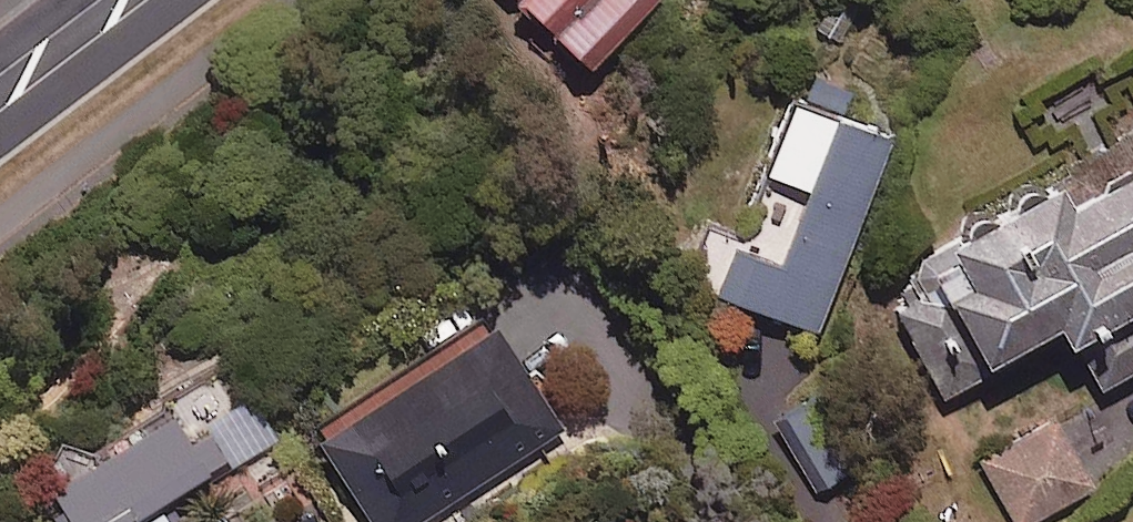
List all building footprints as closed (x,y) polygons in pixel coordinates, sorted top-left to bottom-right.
[(562,42),(606,0),(521,0),(562,42)] [(819,0),(810,0),(802,23),(846,38),(855,12),(819,0)] [(763,168),(738,238),(718,290),(816,326),(887,134),(842,117),(852,90),(800,70),(763,168)] [(895,317),(944,402),(1002,368),(996,356),(1058,320),(1101,392),(1132,373),(1132,134),(1054,180),(908,265),(928,298),(895,317)] [(493,317),(314,432),(372,521),(417,521),(564,428),(493,317)] [(868,454),(822,377),(768,410),(814,486),(868,454)] [(277,437),(250,394),(209,420),(236,463),(277,437)] [(173,409),(39,490),(58,521),(111,521),(221,455),(205,429),(190,437),(173,409)] [(1052,412),(978,456),(1017,521),(1023,521),(1093,480),(1052,412)] [(142,521),(168,521),(161,510),(142,521)] [(220,510),(200,521),(228,521),(220,510)]
